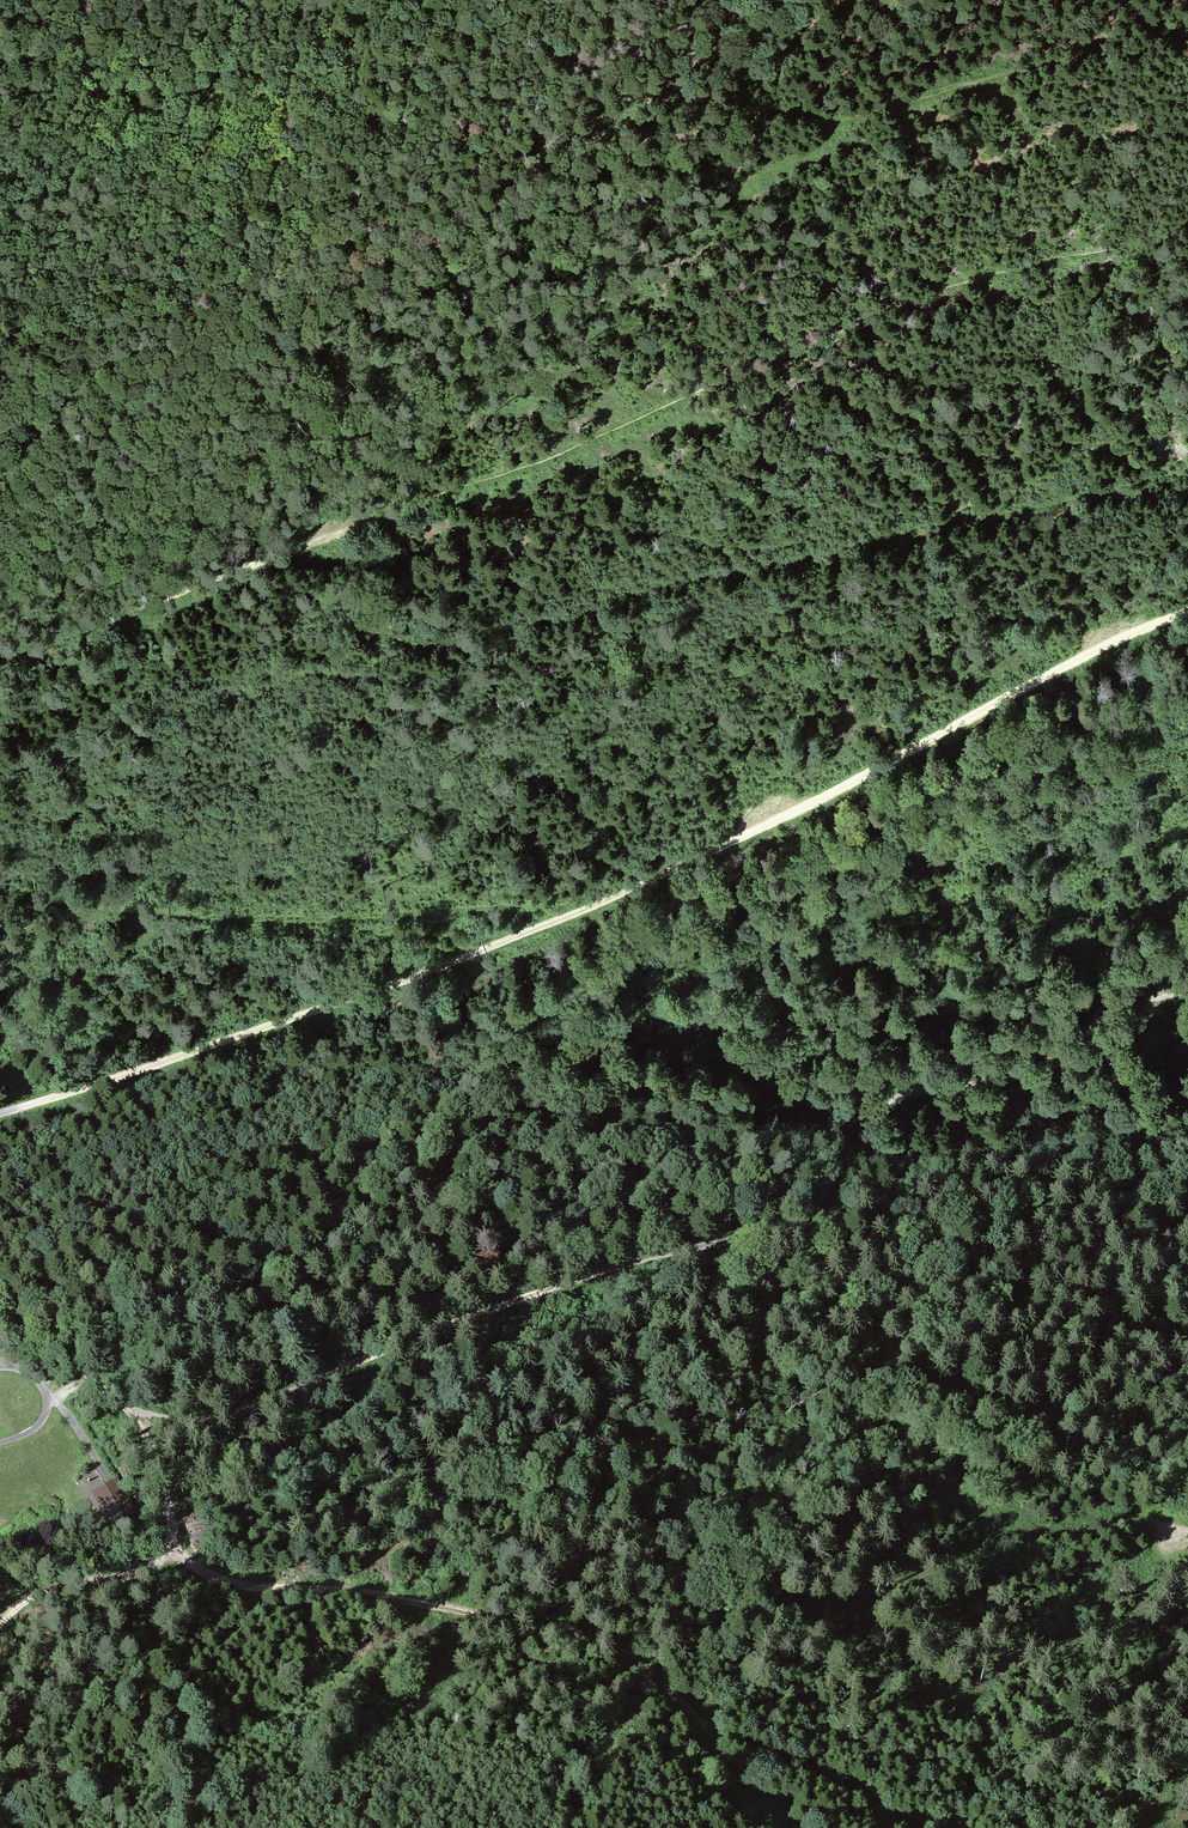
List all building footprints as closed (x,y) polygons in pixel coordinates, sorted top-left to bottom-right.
[(115,1480),(91,1493),(109,1525),(133,1512),(115,1480)]
